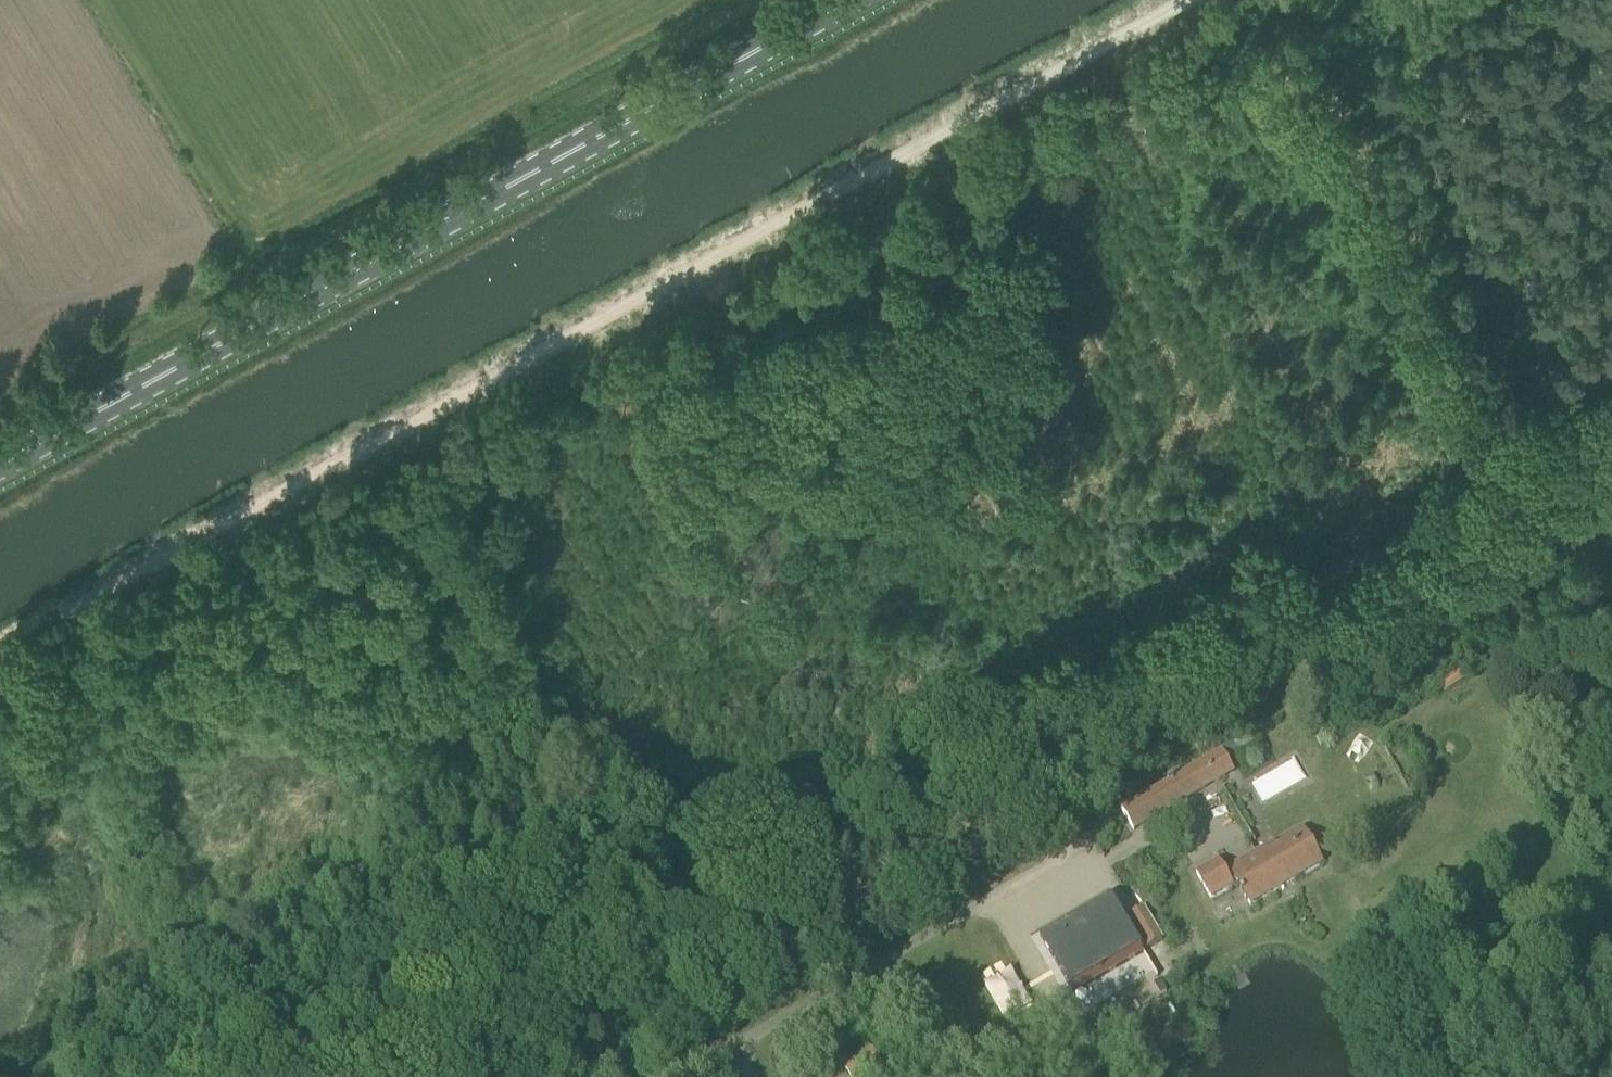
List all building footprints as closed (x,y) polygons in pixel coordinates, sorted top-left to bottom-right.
[(1446,692),(1469,679),(1458,662),(1436,676),(1446,692)] [(1235,745),(1240,753),(1254,745),(1250,737),(1235,745)] [(1222,752),(1214,757),(1121,808),(1134,831),(1226,777),(1234,773),(1222,752)] [(1250,905),(1324,863),(1305,831),(1228,876),(1220,861),(1197,874),(1212,900),(1238,885),(1250,905)] [(1141,950),(1121,916),(1110,897),(1042,937),(1072,990),(1141,950)] [(882,1070),(872,1053),(845,1068),(850,1076),(870,1076),(882,1070)]
